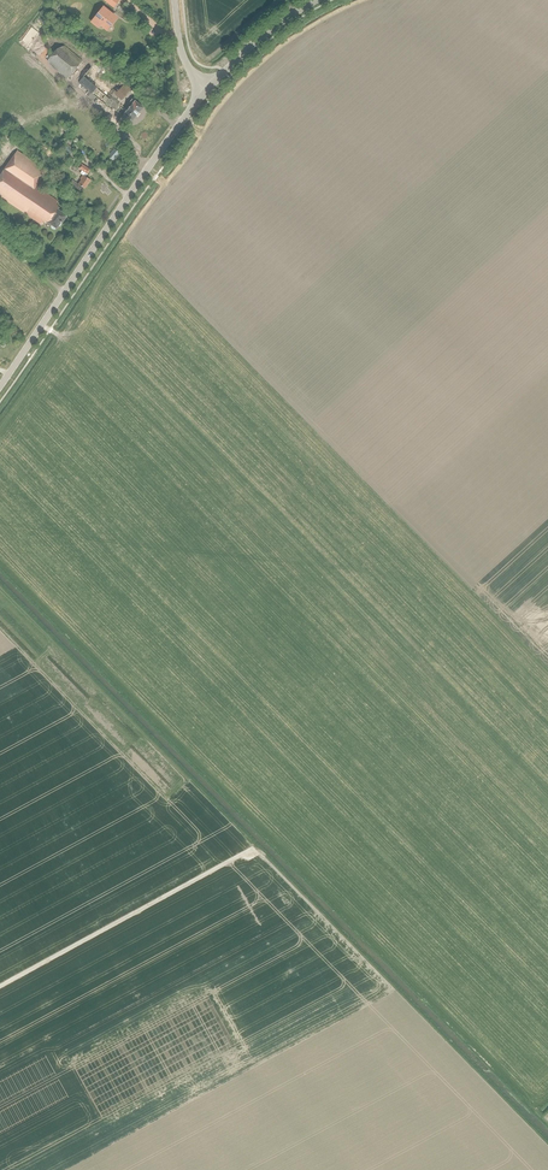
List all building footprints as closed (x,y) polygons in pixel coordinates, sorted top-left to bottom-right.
[(106,30),(116,18),(104,8),(94,20),(106,30)] [(67,79),(82,61),(64,46),(57,49),(47,61),(55,69),(67,79)] [(132,121),(143,108),(135,101),(137,94),(96,61),(79,83),(91,93),(88,96),(93,100),(96,97),(112,110),(113,109),(123,116),(124,114),(132,121)] [(67,144),(62,149),(69,155),(74,151),(67,144)] [(120,153),(114,149),(108,156),(113,160),(120,153)] [(66,216),(58,210),(59,208),(58,208),(56,203),(57,201),(36,187),(47,172),(42,168),(17,151),(0,175),(0,197),(41,225),(43,222),(46,224),(47,222),(52,225),(51,226),(51,227),(52,228),(53,229),(55,230),(56,229),(58,226),(60,226),(62,223),(62,222),(66,216)] [(79,169),(82,171),(80,174),(83,175),(80,179),(81,180),(78,184),(86,189),(91,180),(86,177),(87,174),(88,175),(91,170),(82,164),(81,164),(79,169)]
